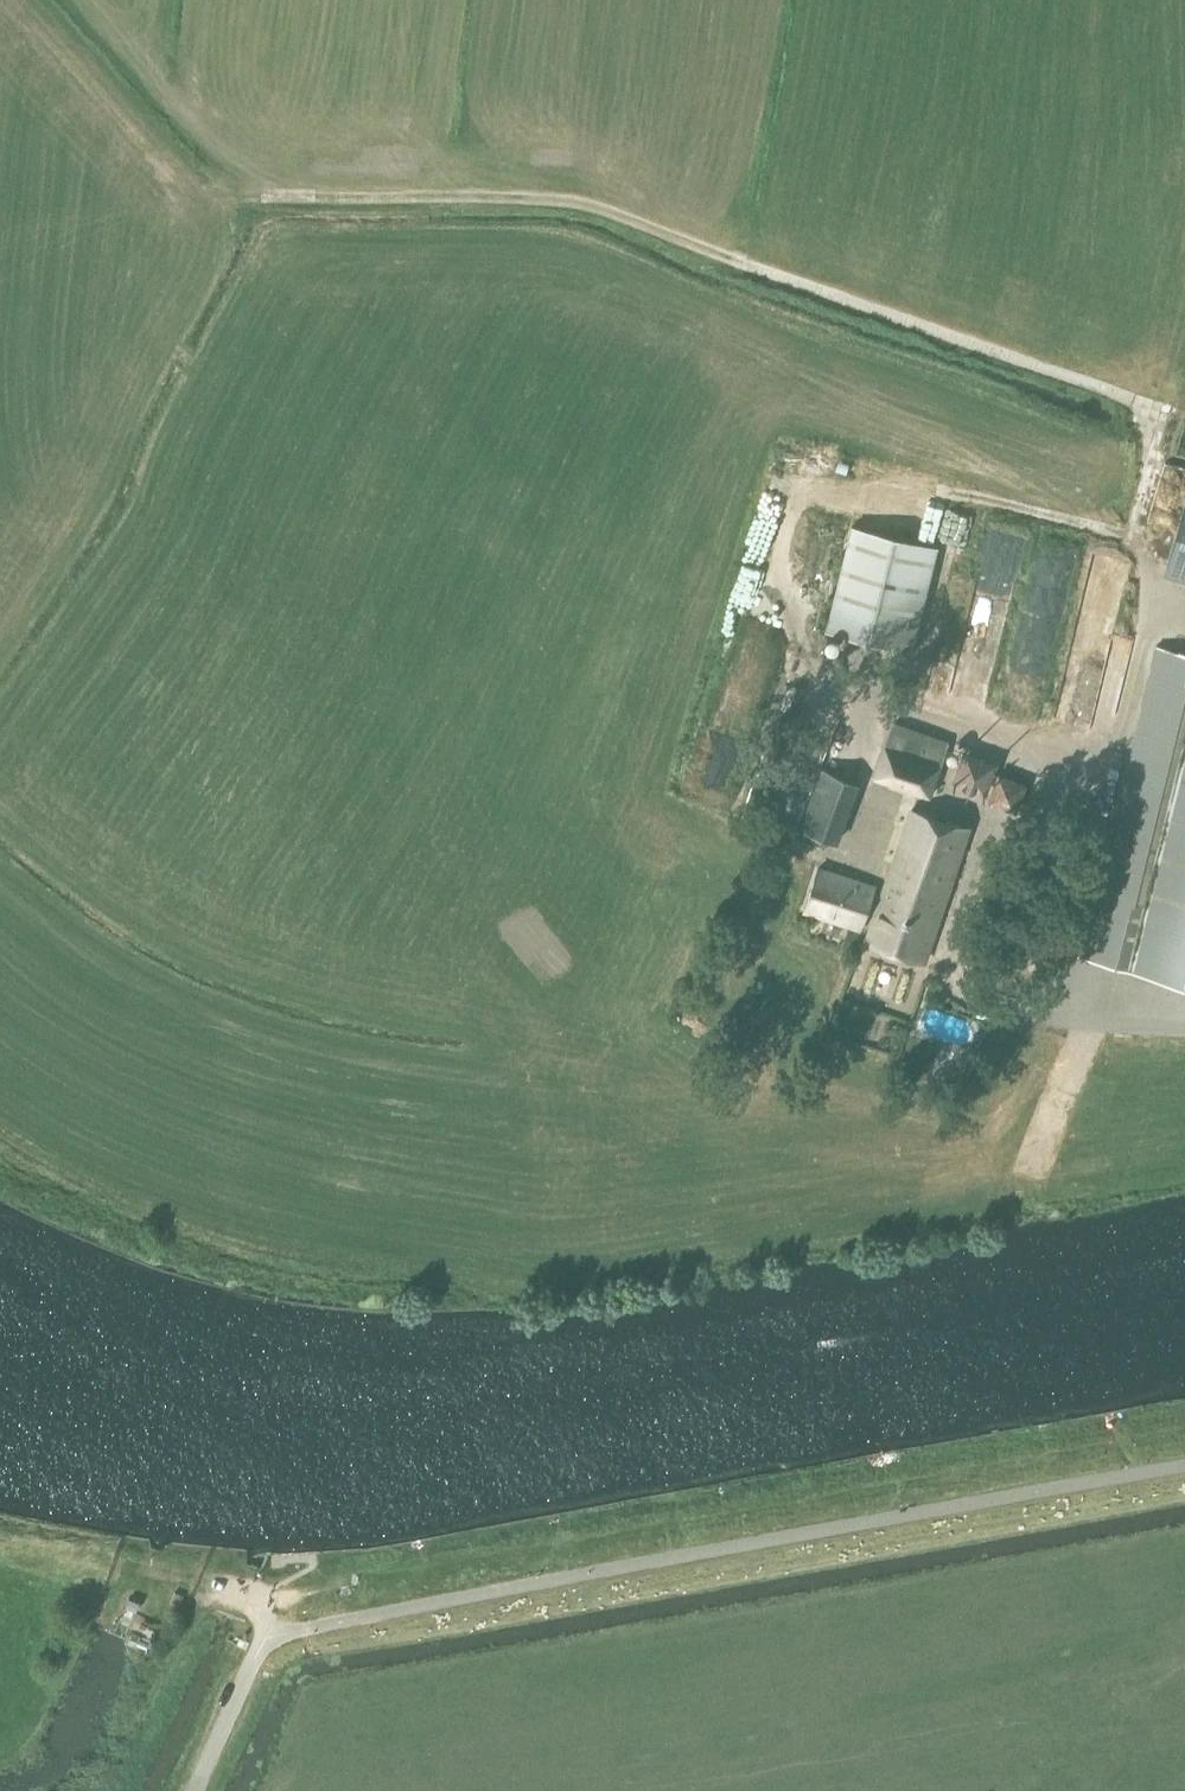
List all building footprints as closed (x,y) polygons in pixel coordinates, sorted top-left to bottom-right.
[(1167,561),(1184,566),(1184,502),(1167,561)] [(827,629),(912,650),(938,546),(853,525),(827,629)] [(1157,645),(1133,740),(1131,739),(1079,954),(1184,980),(1184,652),(1157,645)] [(894,721),(875,775),(930,794),(949,740),(894,721)] [(799,828),(839,843),(861,783),(822,768),(799,828)] [(996,776),(989,796),(987,801),(1017,813),(1019,807),(1021,801),(1028,783),(998,772),(996,776)] [(912,807),(871,941),(925,959),(970,825),(912,807)] [(873,887),(820,868),(805,910),(858,929),(873,887)] [(179,1606),(183,1596),(174,1592),(170,1602),(179,1606)] [(140,1611),(143,1602),(133,1598),(129,1607),(140,1611)]
